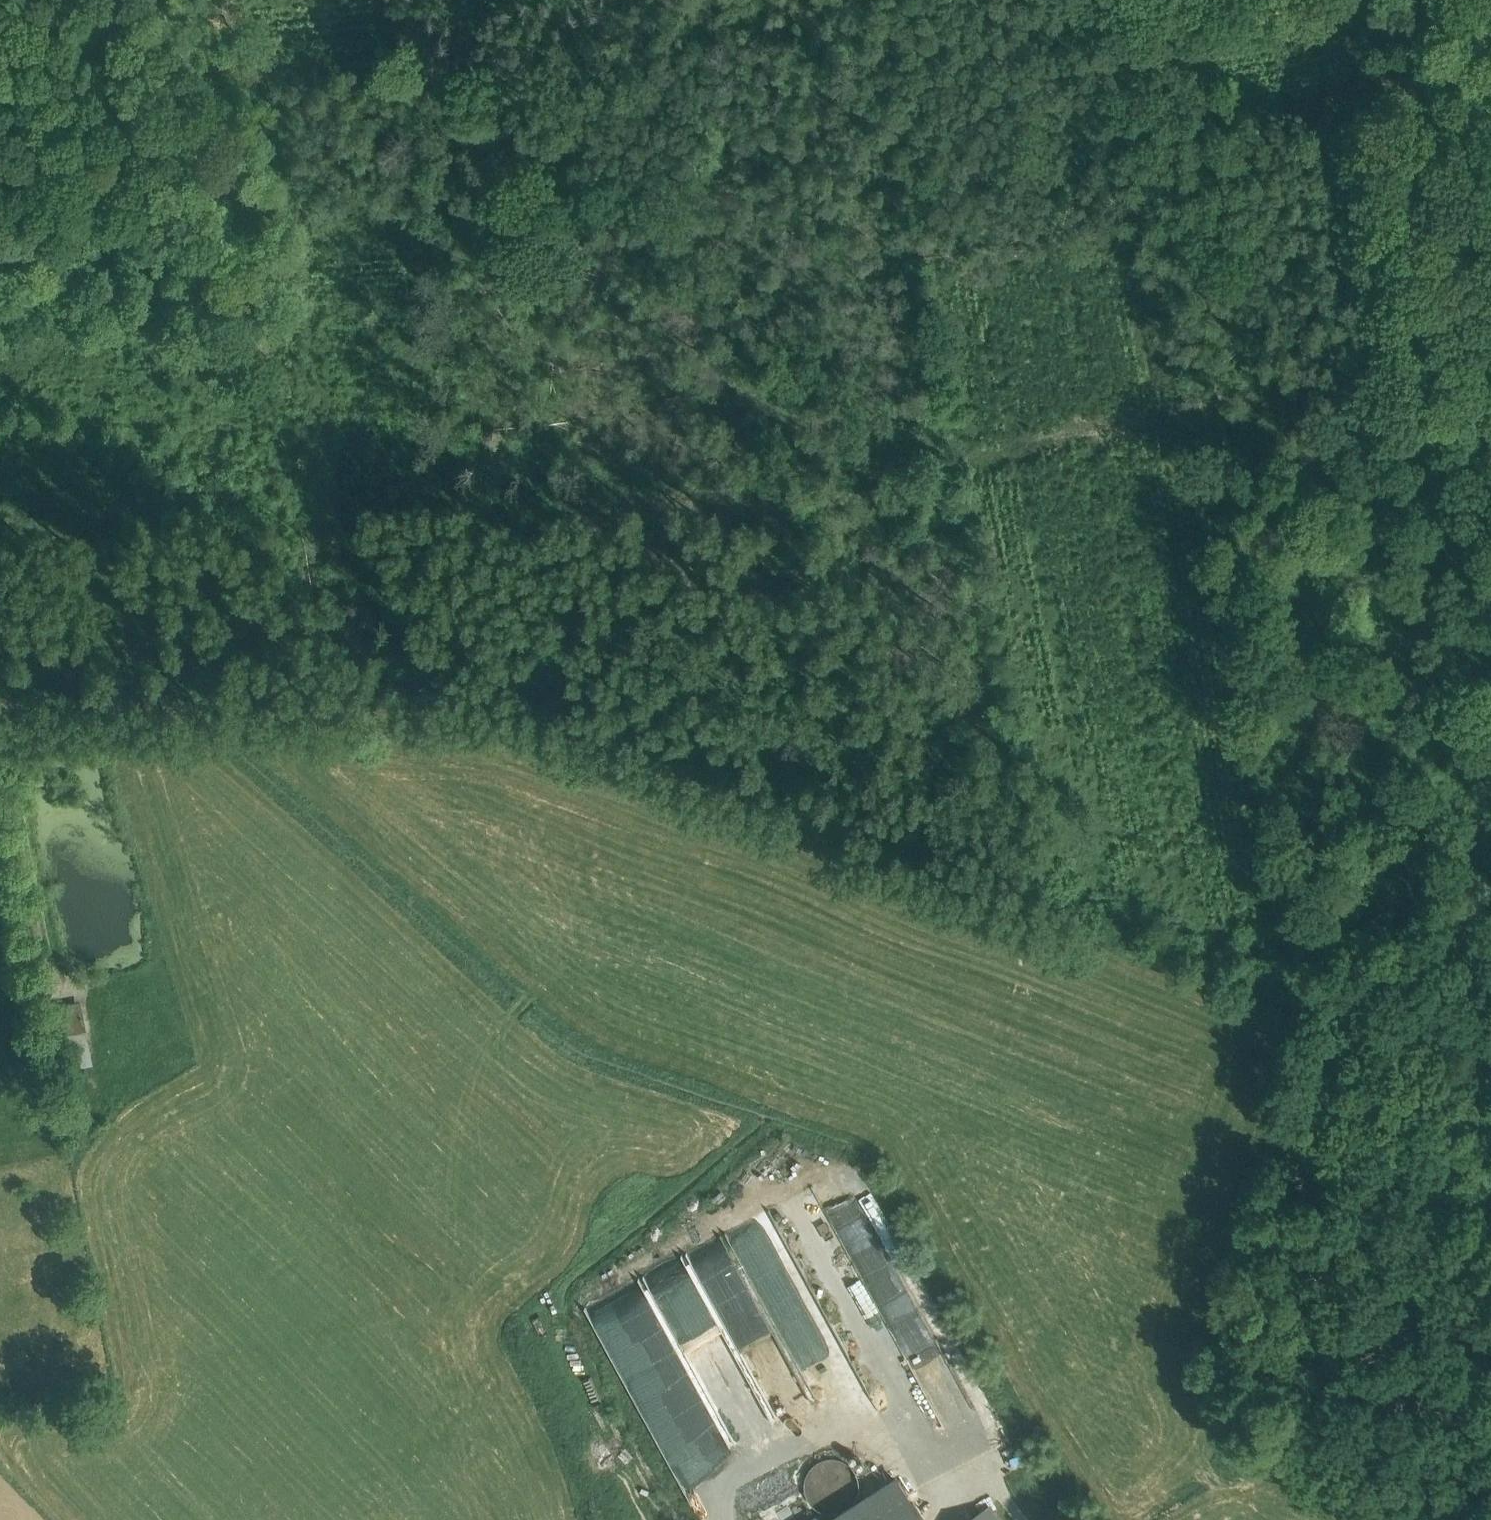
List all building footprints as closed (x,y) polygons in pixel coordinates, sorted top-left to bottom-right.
[(80,1016),(63,1019),(72,1063),(88,1060),(80,1016)] [(883,1424),(888,1425),(933,1407),(922,1381),(937,1386),(952,1379),(940,1352),(935,1351),(915,1359),(910,1348),(861,1334),(895,1319),(898,1320),(903,1305),(847,1174),(804,1192),(800,1203),(782,1211),(772,1208),(783,1231),(811,1240),(799,1245),(811,1249),(798,1254),(811,1285),(807,1298),(804,1299),(806,1305),(804,1312),(839,1322),(883,1424)] [(596,1468),(621,1454),(596,1410),(571,1424),(596,1468)] [(858,1496),(860,1486),(858,1475),(852,1466),(843,1461),(832,1459),(822,1461),(813,1467),(807,1476),(805,1486),(808,1497),(814,1506),(823,1511),(833,1513),(844,1511),(852,1505),(858,1496)] [(899,1481),(837,1519),(924,1519),(899,1481)] [(969,1519),(999,1519),(990,1506),(969,1519)]
